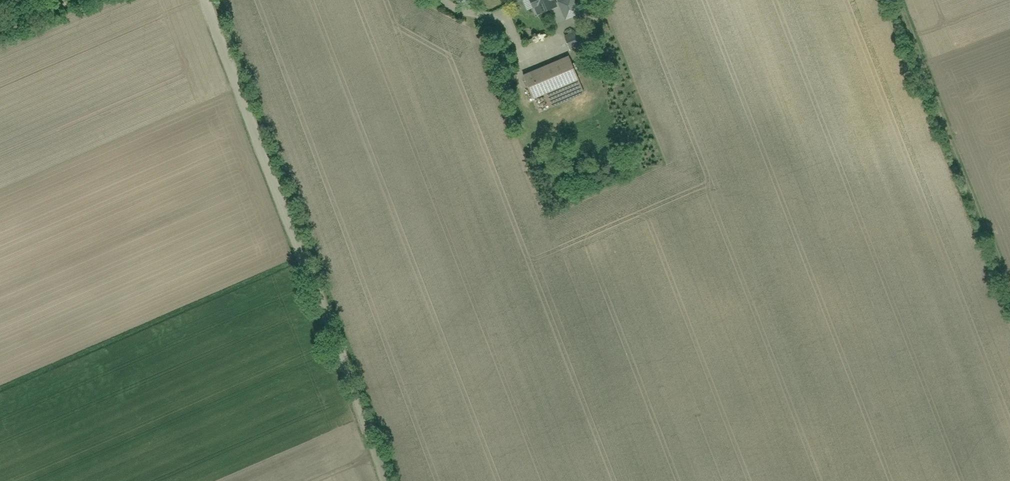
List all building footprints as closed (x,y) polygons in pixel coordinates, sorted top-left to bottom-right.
[(554,0),(533,0),(538,13),(556,6),(554,0)] [(570,57),(524,76),(533,98),(544,93),(549,107),(584,92),(570,57)]
